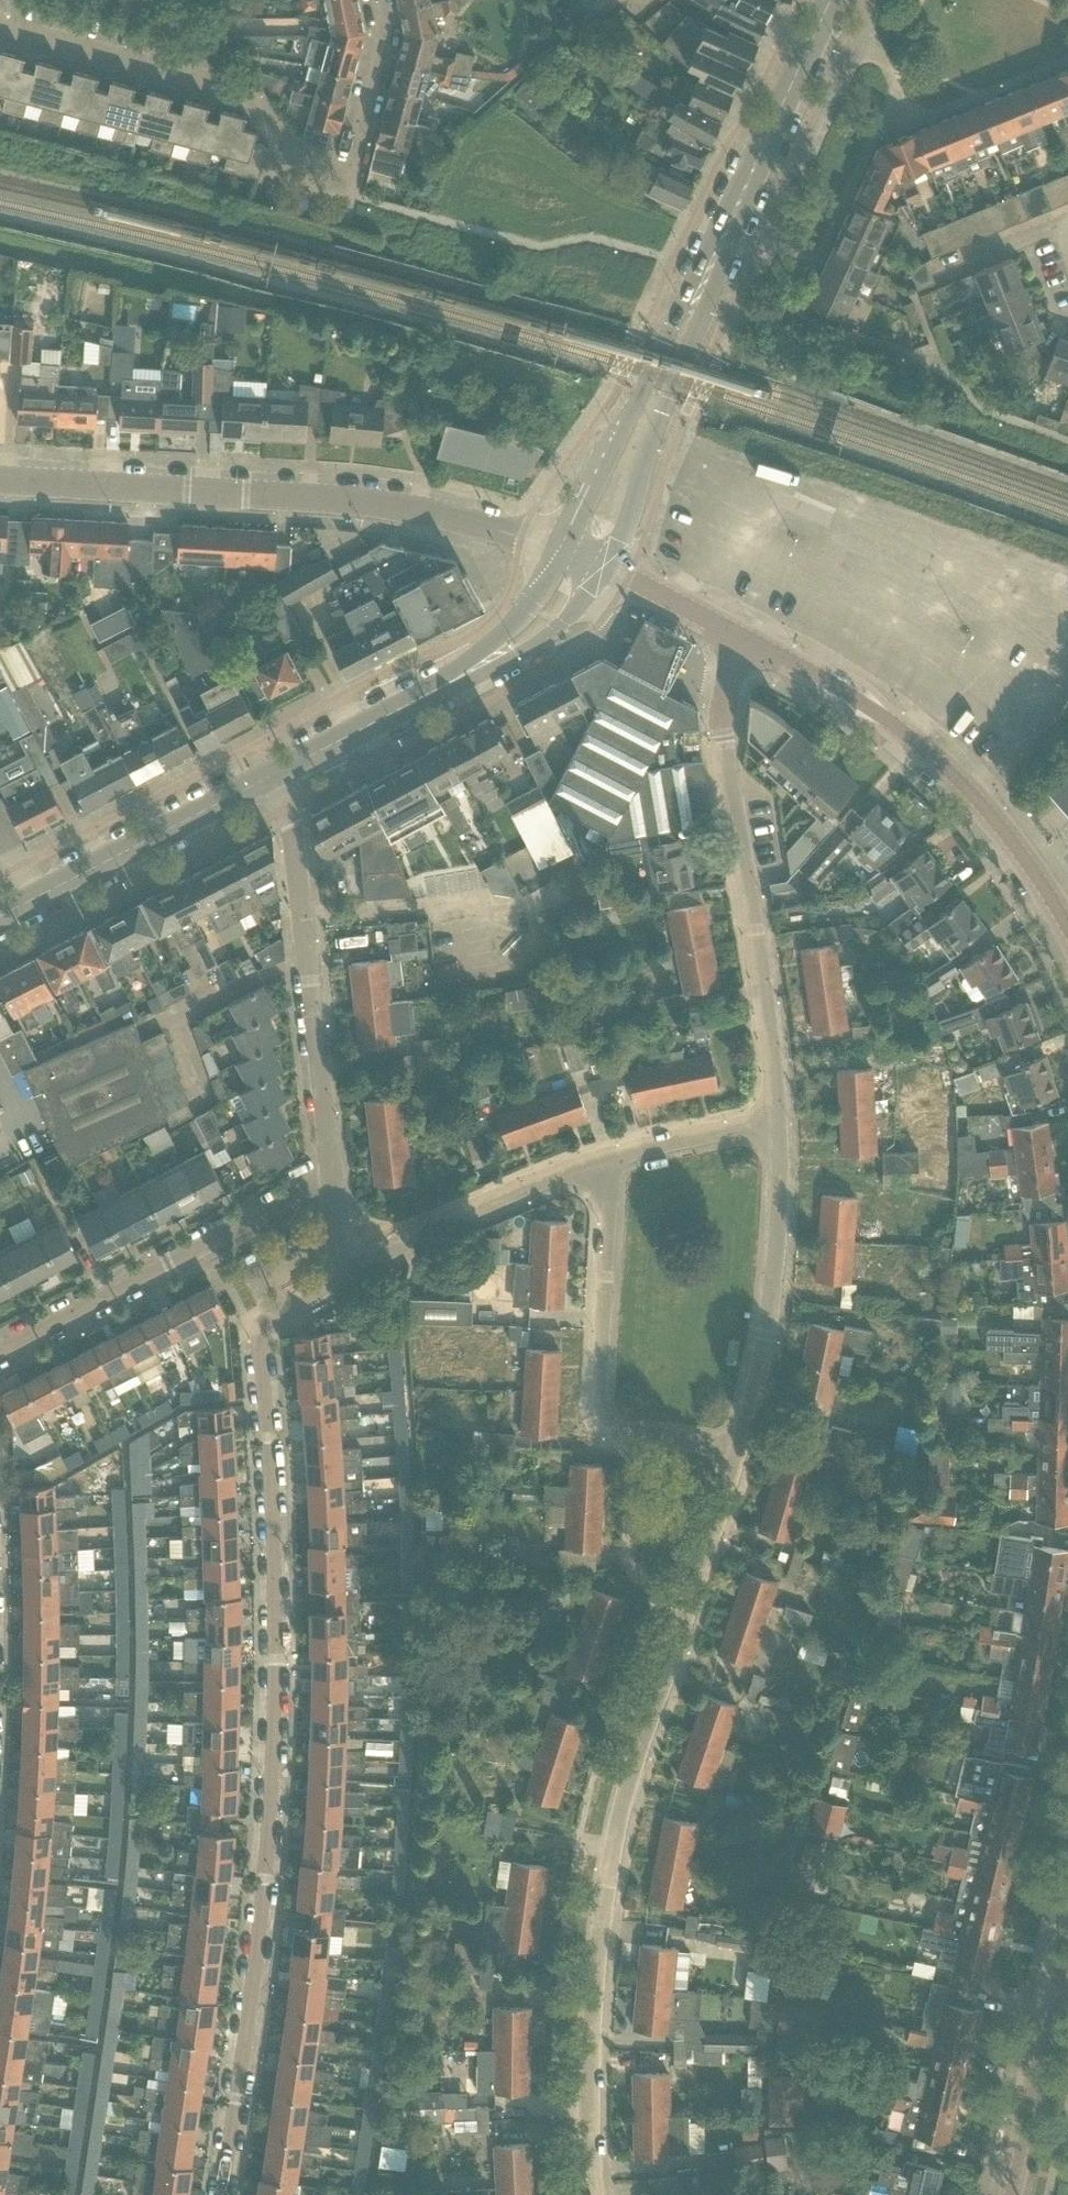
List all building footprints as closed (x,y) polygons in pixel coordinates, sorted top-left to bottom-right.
[(262,0),(248,0),(248,13),(262,13),(262,0)] [(330,23),(362,16),(358,0),(307,0),(303,1),(305,10),(317,7),(316,3),(326,1),(330,23)] [(400,8),(405,35),(432,30),(433,35),(439,36),(435,16),(436,16),(445,14),(445,15),(456,13),(453,0),(439,0),(400,8)] [(767,20),(724,1),(724,0),(692,0),(712,14),(729,27),(730,27),(757,40),(758,40),(767,20)] [(724,1),(767,20),(776,0),(724,0),(724,1)] [(661,44),(699,76),(700,76),(714,83),(714,84),(733,93),(757,40),(730,27),(727,33),(686,14),(661,44)] [(309,35),(313,36),(361,49),(365,32),(362,16),(330,23),(332,30),(312,25),(309,35)] [(596,17),(583,35),(598,46),(611,27),(596,17)] [(405,35),(398,61),(452,76),(469,77),(474,57),(456,52),(454,59),(444,56),(443,58),(433,56),(439,36),(433,35),(432,30),(405,35)] [(227,41),(224,43),(231,51),(258,55),(259,45),(260,35),(233,35),(227,41)] [(307,59),(305,64),(321,69),(321,67),(353,76),(361,49),(313,36),(307,59)] [(582,37),(573,49),(607,73),(645,101),(647,98),(654,89),(582,37)] [(629,47),(622,55),(632,62),(638,53),(629,47)] [(7,95),(3,110),(23,115),(27,101),(35,72),(34,72),(22,68),(25,56),(24,56),(23,57),(1,51),(0,55),(0,94),(7,95)] [(35,72),(27,101),(28,101),(43,105),(40,120),(60,125),(64,111),(72,82),(71,82),(58,78),(62,66),(60,66),(60,67),(38,61),(35,72)] [(398,61),(391,87),(422,96),(435,99),(439,82),(449,85),(449,87),(465,91),(469,77),(452,76),(398,61)] [(295,89),(294,89),(346,103),(353,76),(321,67),(321,70),(315,69),(312,80),(318,81),(316,88),(307,86),(308,82),(298,79),(295,89)] [(529,75),(516,93),(551,120),(564,102),(569,97),(533,70),(529,75)] [(1047,78),(1067,129),(1067,70),(1047,78)] [(72,82),(64,111),(65,111),(80,115),(76,130),(97,135),(101,121),(109,92),(108,91),(96,88),(99,76),(97,76),(75,71),(72,82)] [(251,73),(249,74),(261,89),(268,97),(268,96),(276,78),(259,71),(251,73)] [(699,76),(687,103),(721,120),(733,93),(714,84),(714,83),(700,76),(699,76)] [(1026,87),(1040,123),(1051,119),(1062,145),(1067,143),(1067,129),(1047,78),(1026,87)] [(109,92),(101,121),(102,121),(117,125),(113,139),(134,145),(138,131),(146,102),(145,101),(132,98),(136,86),(134,85),(134,86),(112,80),(109,92)] [(654,89),(647,98),(660,107),(658,110),(693,133),(706,141),(710,143),(721,120),(687,104),(686,104),(678,99),(677,100),(657,85),(654,89)] [(391,87),(384,114),(438,128),(440,119),(428,115),(428,119),(418,116),(416,116),(422,96),(391,87)] [(1026,87),(1004,96),(1023,143),(1026,149),(1036,145),(1033,136),(1043,132),(1039,124),(1040,123),(1026,87)] [(294,89),(293,88),(290,100),(312,106),(302,143),(329,150),(335,129),(339,130),(346,103),(294,89)] [(146,102),(138,131),(139,131),(154,135),(150,149),(171,155),(175,140),(183,111),(182,111),(169,108),(173,96),(171,95),(171,96),(149,90),(146,102)] [(1004,96),(982,105),(996,141),(997,141),(1002,151),(1023,143),(1004,96)] [(183,111),(175,140),(176,141),(191,145),(187,159),(208,165),(212,150),(220,121),(219,121),(206,118),(210,106),(208,105),(208,106),(186,100),(183,111)] [(982,105),(960,114),(982,168),(992,163),(985,145),(996,141),(982,105)] [(223,110),(208,165),(209,165),(213,150),(228,155),(224,169),(260,179),(268,146),(254,142),(257,131),(243,128),(246,116),(245,115),(245,116),(223,110)] [(642,129),(636,142),(642,147),(670,159),(669,161),(689,170),(692,163),(700,166),(708,147),(691,139),(693,133),(658,110),(652,117),(662,123),(654,135),(649,132),(642,129)] [(377,141),(370,169),(398,177),(400,177),(413,128),(414,129),(424,131),(423,135),(435,139),(438,128),(384,114),(383,118),(377,141)] [(960,114),(938,123),(957,171),(968,166),(970,173),(982,168),(960,114)] [(917,131),(914,132),(928,167),(929,168),(933,180),(934,182),(958,173),(957,171),(938,123),(917,131)] [(885,144),(884,144),(900,183),(907,201),(908,201),(921,196),(918,190),(912,173),(924,168),(928,167),(914,132),(885,144)] [(877,147),(856,196),(874,204),(882,184),(889,187),(900,183),(884,144),(877,147)] [(573,145),(567,153),(574,158),(580,151),(573,145)] [(627,182),(662,198),(682,207),(694,181),(660,166),(654,178),(633,169),(627,182)] [(1041,185),(1051,209),(1067,202),(1067,190),(1062,176),(1041,185)] [(1041,185),(1018,194),(1028,219),(1051,209),(1041,185)] [(1007,199),(997,203),(1007,227),(1028,219),(1018,194),(1007,199)] [(888,247),(900,221),(853,200),(842,226),(888,247)] [(897,207),(895,212),(915,221),(908,203),(897,207)] [(997,203),(976,211),(986,236),(1007,227),(997,203)] [(976,211),(953,220),(963,245),(986,236),(976,211)] [(953,220),(922,233),(932,258),(963,245),(953,220)] [(830,252),(876,272),(877,272),(888,247),(842,226),(830,252)] [(830,252),(819,277),(856,293),(863,278),(871,282),(876,272),(830,252)] [(975,273),(986,299),(1022,285),(1012,258),(975,273)] [(927,261),(918,265),(927,286),(935,283),(927,261)] [(927,286),(918,265),(909,268),(918,290),(927,286)] [(856,293),(819,277),(807,303),(821,309),(817,319),(838,328),(842,318),(844,319),(856,293)] [(981,331),(996,325),(1032,310),(1022,285),(986,299),(991,312),(976,318),(981,331)] [(920,296),(929,317),(938,313),(929,292),(920,296)] [(912,301),(904,305),(912,326),(920,322),(912,301)] [(218,306),(217,325),(243,327),(245,308),(218,306)] [(1032,310),(996,325),(1017,378),(1039,354),(1034,340),(1043,336),(1042,334),(1047,332),(1042,321),(1038,323),(1032,310)] [(201,323),(199,341),(213,342),(214,324),(202,322),(201,323)] [(8,358),(10,323),(0,323),(0,358),(8,358)] [(10,323),(8,358),(24,360),(25,351),(32,342),(33,329),(13,323),(10,323)] [(933,327),(941,347),(950,344),(942,323),(933,327)] [(112,351),(134,352),(135,328),(114,327),(112,351)] [(167,329),(167,347),(176,347),(176,329),(167,329)] [(1067,384),(1067,341),(1058,338),(1045,376),(1067,384)] [(99,363),(99,344),(85,340),(84,362),(99,363)] [(213,342),(199,341),(197,363),(212,366),(213,355),(213,342)] [(99,344),(99,363),(112,364),(112,351),(113,347),(99,344)] [(950,344),(941,347),(950,369),(959,365),(950,344)] [(19,400),(17,422),(55,424),(57,384),(58,384),(59,377),(61,349),(42,348),(40,376),(21,374),(20,389),(19,389),(19,400)] [(112,364),(111,377),(122,378),(121,398),(120,421),(120,428),(157,430),(159,397),(160,397),(161,380),(132,378),(133,367),(134,352),(112,351),(112,364)] [(213,355),(212,366),(226,369),(227,355),(213,355)] [(196,412),(209,413),(212,366),(197,363),(196,399),(178,398),(180,370),(161,368),(161,380),(160,397),(159,397),(157,430),(195,432),(196,421),(196,412)] [(212,366),(209,413),(224,414),(222,434),(262,437),(265,396),(266,382),(233,380),(233,370),(226,369),(212,366)] [(133,367),(132,378),(161,380),(161,368),(133,367)] [(317,424),(318,424),(320,386),(300,383),(299,397),(265,396),(262,437),(304,439),(306,416),(317,416),(317,424)] [(57,384),(55,424),(93,426),(93,420),(95,397),(95,386),(58,384),(57,384)] [(320,386),(318,424),(319,424),(319,423),(332,424),(330,439),(351,441),(351,439),(378,442),(380,428),(395,429),(409,425),(403,413),(399,401),(378,398),(372,408),(344,405),(345,390),(320,386)] [(93,420),(107,421),(108,398),(95,397),(93,420)] [(121,398),(108,398),(107,421),(120,421),(121,398)] [(196,421),(209,422),(209,413),(196,412),(196,421)] [(224,414),(209,413),(209,422),(208,433),(222,434),(224,414)] [(1035,423),(1057,430),(1060,421),(1039,413),(1035,423)] [(446,421),(436,455),(437,455),(521,478),(526,459),(532,463),(535,460),(543,447),(509,430),(506,437),(446,421)] [(1057,430),(1067,434),(1067,423),(1060,421),(1057,430)] [(31,553),(30,558),(44,558),(44,570),(64,571),(65,560),(78,560),(78,556),(80,520),(33,518),(33,520),(31,540),(31,553)] [(80,520),(78,556),(95,556),(93,586),(125,588),(150,575),(151,574),(153,541),(127,539),(128,523),(80,520)] [(151,574),(150,575),(168,564),(177,561),(178,561),(226,564),(228,529),(180,526),(180,533),(153,531),(153,541),(151,574)] [(275,531),(228,529),(226,564),(273,567),(273,570),(289,571),(291,546),(275,545),(275,531)] [(369,551),(368,551),(415,639),(443,624),(403,548),(381,544),(368,549),(369,551)] [(319,547),(309,552),(313,561),(323,556),(319,547)] [(455,559),(403,548),(443,624),(479,606),(455,559)] [(342,607),(351,625),(371,662),(415,639),(368,551),(350,561),(348,557),(343,559),(345,563),(338,567),(346,581),(332,588),(342,607)] [(277,584),(288,604),(337,575),(326,556),(277,584)] [(17,580),(17,606),(45,606),(46,606),(47,593),(46,593),(30,593),(31,581),(31,580),(17,580)] [(224,598),(224,599),(229,607),(230,608),(245,599),(238,589),(226,597),(224,598)] [(196,613),(201,622),(226,608),(217,592),(192,606),(196,613)] [(269,607),(286,640),(301,632),(284,600),(269,607)] [(342,607),(332,612),(341,630),(351,625),(342,607)] [(128,609),(117,615),(124,628),(135,622),(128,609)] [(196,613),(161,609),(203,697),(209,707),(225,738),(252,724),(251,722),(256,720),(246,700),(230,669),(228,670),(201,622),(196,613)] [(668,684),(692,637),(643,612),(619,660),(668,684)] [(371,662),(351,625),(341,630),(327,638),(346,675),(371,662)] [(245,646),(227,656),(228,657),(238,677),(250,701),(267,693),(267,694),(288,683),(291,684),(297,681),(298,678),(301,676),(291,657),(287,650),(280,654),(275,645),(267,649),(259,633),(242,641),(245,646)] [(123,637),(103,648),(110,662),(130,651),(123,637)] [(0,645),(0,670),(4,677),(10,689),(11,691),(25,683),(41,674),(40,673),(20,640),(12,644),(0,645)] [(596,707),(590,720),(547,802),(610,835),(611,838),(713,821),(713,818),(711,818),(708,806),(710,806),(710,804),(708,804),(706,791),(708,791),(708,788),(706,789),(703,776),(705,776),(705,774),(703,774),(701,762),(703,761),(703,759),(675,762),(673,742),(672,742),(670,728),(699,725),(697,707),(602,658),(570,675),(584,700),(596,707)] [(585,717),(590,720),(596,707),(584,700),(570,675),(540,690),(556,722),(560,728),(562,727),(559,721),(581,709),(585,717)] [(176,676),(165,682),(183,716),(191,731),(201,750),(225,738),(209,707),(205,709),(203,706),(194,711),(176,676)] [(11,691),(43,752),(57,744),(25,683),(11,691)] [(95,685),(87,690),(93,702),(94,704),(94,705),(95,705),(103,701),(103,700),(102,699),(95,685)] [(0,689),(0,713),(13,738),(29,730),(6,686),(0,689)] [(85,687),(73,693),(83,712),(95,705),(94,705),(94,704),(93,702),(87,690),(85,687)] [(535,741),(560,728),(556,722),(540,690),(515,703),(535,741)] [(790,876),(840,821),(829,811),(854,784),(783,720),(778,715),(772,711),(765,707),(761,704),(757,702),(749,699),(745,751),(817,816),(786,851),(790,876)] [(103,701),(95,705),(101,717),(102,718),(108,730),(136,784),(165,769),(142,725),(138,718),(136,713),(134,709),(113,720),(103,701)] [(94,741),(81,747),(108,799),(136,784),(108,730),(102,718),(101,717),(95,705),(83,712),(93,731),(97,739),(94,741)] [(144,724),(142,725),(165,769),(196,753),(185,734),(179,721),(173,709),(144,724)] [(490,717),(467,729),(497,785),(509,779),(503,767),(502,767),(496,757),(508,750),(490,717)] [(467,729),(442,743),(460,776),(473,769),(485,791),(497,785),(467,729)] [(698,730),(683,732),(684,745),(699,743),(698,730)] [(0,767),(0,783),(12,805),(10,806),(7,807),(12,816),(22,835),(62,814),(52,795),(48,788),(59,782),(43,752),(38,743),(27,749),(28,752),(0,767)] [(67,756),(59,760),(68,777),(69,778),(75,791),(86,811),(108,799),(81,747),(79,743),(64,751),(67,756)] [(442,743),(416,757),(446,812),(458,834),(470,827),(458,806),(459,805),(447,783),(460,776),(442,743)] [(540,749),(524,757),(547,802),(557,783),(540,749)] [(416,757),(366,784),(382,825),(390,842),(391,842),(403,835),(411,851),(426,842),(418,827),(446,812),(416,757)] [(1049,781),(1050,782),(1052,780),(1066,792),(1067,796),(1067,765),(1049,781)] [(324,857),(359,838),(382,825),(366,784),(311,814),(321,833),(313,837),(324,857)] [(520,795),(506,803),(512,814),(526,807),(520,795)] [(512,814),(511,815),(539,868),(541,867),(543,866),(569,852),(571,851),(572,851),(543,797),(543,798),(526,807),(512,814)] [(840,821),(798,867),(804,872),(816,883),(819,880),(857,838),(865,846),(856,857),(871,870),(880,860),(907,831),(877,804),(863,820),(851,809),(840,820),(840,821)] [(382,825),(359,838),(362,873),(401,869),(391,842),(390,842),(382,825)] [(610,835),(600,855),(628,851),(648,847),(648,844),(675,839),(673,828),(611,838),(610,835)] [(279,896),(272,835),(271,834),(238,851),(246,867),(241,870),(250,886),(252,885),(263,904),(279,896)] [(682,851),(680,838),(675,839),(648,844),(656,890),(693,883),(689,858),(693,857),(691,850),(682,851)] [(238,851),(211,865),(238,917),(263,904),(252,885),(250,886),(241,870),(246,867),(238,851)] [(907,896),(912,892),(920,903),(949,882),(926,851),(892,876),(907,896)] [(504,859),(479,871),(483,877),(491,892),(523,897),(504,859)] [(211,865),(186,878),(195,894),(198,892),(207,909),(205,909),(216,929),(238,917),(211,865)] [(362,873),(363,899),(405,896),(411,893),(401,869),(362,873)] [(881,872),(863,884),(876,902),(891,891),(886,884),(888,882),(881,872)] [(186,878),(164,889),(206,970),(219,964),(194,915),(205,909),(207,909),(198,892),(195,894),(186,878)] [(786,881),(769,883),(771,892),(795,888),(787,881),(786,881)] [(206,970),(164,889),(143,900),(160,932),(171,927),(197,975),(206,970)] [(920,915),(902,928),(897,932),(904,945),(927,928),(937,942),(938,941),(949,956),(960,948),(958,945),(983,927),(972,911),(970,913),(961,900),(927,925),(920,915)] [(139,902),(116,914),(117,916),(142,964),(144,963),(146,967),(154,962),(152,958),(151,957),(142,940),(156,933),(150,921),(147,916),(139,902)] [(701,904),(662,912),(667,939),(707,931),(701,904)] [(112,916),(92,926),(102,946),(108,957),(118,975),(129,969),(131,974),(142,969),(143,968),(144,968),(142,964),(117,916),(116,914),(112,916)] [(386,922),(389,950),(417,948),(414,920),(386,922)] [(87,929),(64,941),(81,975),(92,969),(103,991),(116,984),(87,929)] [(707,931),(667,939),(673,966),(712,958),(707,931)] [(653,933),(640,936),(642,944),(654,942),(653,933)] [(280,938),(256,952),(263,967),(285,959),(283,944),(280,938)] [(81,975),(64,941),(40,953),(69,1008),(80,1002),(69,981),(81,975)] [(841,944),(801,950),(805,978),(845,972),(841,944)] [(995,945),(976,957),(961,967),(965,974),(962,976),(961,982),(970,997),(976,998),(985,992),(986,994),(1014,976),(995,945)] [(35,956),(12,968),(40,1022),(41,1023),(53,1016),(44,999),(45,998),(54,993),(45,975),(35,956)] [(350,963),(355,1005),(389,1001),(387,988),(402,986),(399,958),(350,963)] [(712,958),(673,966),(678,993),(717,986),(712,958)] [(869,959),(856,961),(858,970),(871,968),(869,959)] [(658,960),(645,963),(647,971),(660,969),(658,960)] [(950,960),(919,980),(929,996),(944,986),(942,982),(958,972),(950,960)] [(12,968),(0,974),(0,988),(13,1014),(18,1012),(26,1029),(40,1022),(12,968)] [(871,968),(858,970),(859,979),(872,977),(871,968)] [(660,969),(647,971),(649,980),(662,977),(660,969)] [(845,972),(805,978),(809,1005),(849,999),(845,972)] [(160,979),(151,984),(157,995),(163,1006),(163,1007),(164,1006),(172,1002),(160,979)] [(537,985),(505,991),(509,1011),(540,1005),(537,985)] [(263,986),(229,1004),(242,1029),(276,1011),(263,986)] [(157,995),(147,1000),(153,1011),(163,1006),(157,995)] [(875,995),(862,997),(863,1006),(876,1004),(875,995)] [(406,999),(389,1001),(355,1005),(360,1047),(393,1044),(392,1031),(409,1029),(406,999)] [(849,999),(809,1005),(813,1032),(853,1026),(849,999)] [(960,1013),(938,1021),(942,1033),(964,1025),(977,1020),(977,1022),(978,1024),(980,1028),(989,1025),(993,1035),(1000,1033),(1005,1046),(1015,1043),(1036,1035),(1036,1033),(1042,1030),(1032,1002),(1025,1005),(1025,1002),(1004,1010),(991,1015),(986,1003),(973,1009),(962,1012),(960,1013)] [(12,1074),(23,1069),(23,1068),(22,1067),(38,1061),(34,1053),(21,1028),(14,1031),(5,1015),(0,1005),(0,1052),(12,1074)] [(113,1006),(101,1012),(101,1013),(102,1014),(104,1019),(109,1031),(122,1026),(114,1007),(113,1006)] [(232,1034),(245,1058),(279,1040),(267,1016),(276,1011),(242,1029),(232,1034)] [(103,1019),(74,1032),(76,1035),(79,1044),(109,1032),(109,1031),(104,1019),(103,1019)] [(146,1055),(142,1042),(135,1020),(122,1026),(109,1031),(109,1032),(79,1044),(78,1045),(58,1053),(38,1061),(23,1068),(23,1069),(65,1169),(99,1152),(107,1148),(108,1148),(167,1118),(165,1114),(161,1102),(157,1090),(154,1078),(150,1066),(146,1055)] [(192,1027),(200,1050),(211,1044),(200,1023),(192,1027)] [(162,1032),(142,1042),(146,1055),(167,1044),(168,1043),(162,1032)] [(74,1036),(53,1044),(58,1053),(78,1045),(79,1044),(76,1035),(74,1036)] [(236,1062),(248,1087),(282,1069),(270,1045),(279,1040),(245,1058),(236,1062)] [(53,1044),(34,1053),(38,1061),(58,1053),(53,1044)] [(167,1044),(146,1055),(150,1066),(150,1067),(170,1056),(173,1055),(167,1044)] [(201,1053),(209,1076),(220,1070),(209,1049),(201,1053)] [(1011,1112),(1011,1114),(1024,1111),(1022,1104),(1054,1093),(1048,1075),(1051,1074),(1044,1056),(1022,1063),(1018,1052),(979,1068),(984,1080),(1003,1072),(1009,1089),(1004,1091),(1011,1112)] [(711,1054),(669,1063),(676,1096),(718,1087),(711,1054)] [(170,1056),(150,1067),(154,1078),(154,1079),(175,1068),(176,1067),(170,1056)] [(676,1096),(669,1063),(627,1072),(629,1082),(634,1104),(676,1096)] [(175,1068),(154,1079),(157,1090),(158,1091),(179,1080),(181,1079),(175,1068)] [(229,1097),(242,1122),(286,1099),(273,1075),(283,1070),(282,1069),(248,1087),(229,1097)] [(870,1071),(837,1072),(839,1100),(872,1098),(870,1071)] [(973,1071),(953,1078),(959,1094),(979,1087),(973,1071)] [(218,1077),(211,1080),(218,1102),(229,1097),(218,1077)] [(613,1077),(590,1080),(592,1090),(614,1087),(613,1077)] [(179,1080),(158,1091),(161,1102),(162,1103),(182,1091),(185,1090),(179,1080)] [(576,1085),(536,1100),(547,1131),(587,1116),(576,1085)] [(898,1088),(884,1089),(885,1098),(898,1097),(898,1088)] [(182,1091),(162,1103),(166,1114),(187,1103),(188,1102),(182,1091)] [(367,1100),(372,1142),(405,1139),(400,1096),(367,1100)] [(872,1098),(839,1100),(840,1128),(873,1126),(872,1098)] [(547,1131),(536,1100),(496,1115),(507,1146),(547,1131)] [(187,1103),(166,1114),(167,1118),(170,1126),(191,1115),(193,1114),(187,1103)] [(250,1137),(240,1142),(245,1151),(280,1133),(289,1128),(279,1108),(277,1104),(276,1104),(242,1122),(250,1137)] [(195,1116),(194,1117),(207,1140),(220,1133),(208,1110),(195,1116)] [(1016,1150),(989,1153),(990,1164),(1051,1156),(1047,1123),(1033,1124),(1031,1111),(1025,1113),(1011,1115),(1004,1116),(1006,1128),(1013,1127),(1016,1150)] [(899,1116),(886,1117),(886,1125),(899,1125),(899,1116)] [(899,1125),(886,1125),(887,1134),(900,1133),(899,1125)] [(164,1126),(143,1136),(149,1147),(169,1136),(164,1126)] [(873,1126),(840,1128),(841,1155),(874,1153),(873,1126)] [(207,1140),(213,1153),(227,1146),(227,1145),(220,1133),(207,1140)] [(280,1133),(245,1151),(258,1176),(293,1158),(280,1133)] [(405,1139),(372,1142),(377,1185),(410,1181),(405,1139)] [(107,1148),(99,1152),(103,1161),(109,1157),(111,1156),(107,1148)] [(213,1194),(215,1199),(226,1193),(217,1176),(204,1150),(182,1162),(202,1199),(213,1194)] [(1051,1156),(990,1164),(992,1177),(1019,1173),(1021,1190),(1021,1193),(1023,1208),(1026,1208),(1056,1205),(1056,1203),(1056,1201),(1054,1190),(1055,1190),(1051,1156)] [(182,1162),(161,1173),(183,1216),(194,1210),(192,1204),(202,1199),(182,1162)] [(990,1164),(975,1166),(977,1179),(992,1177),(990,1164)] [(30,1168),(19,1174),(24,1185),(35,1179),(30,1168)] [(226,1193),(237,1188),(227,1170),(217,1176),(226,1193)] [(161,1173),(140,1184),(159,1221),(170,1216),(173,1221),(183,1216),(161,1173)] [(0,1182),(0,1190),(1,1192),(12,1186),(8,1178),(0,1182)] [(896,1182),(893,1224),(913,1225),(916,1183),(896,1182)] [(916,1183),(913,1225),(932,1226),(935,1185),(916,1183)] [(140,1184),(118,1195),(141,1238),(152,1232),(149,1226),(159,1221),(140,1184)] [(118,1195),(97,1206),(117,1243),(127,1238),(130,1243),(141,1238),(118,1195)] [(821,1197),(819,1224),(852,1227),(854,1199),(821,1197)] [(1032,1245),(1004,1247),(1005,1259),(1033,1257),(1033,1256),(1067,1253),(1065,1219),(1063,1219),(1061,1204),(1056,1205),(1026,1208),(1023,1208),(1021,1209),(1031,1222),(1032,1245)] [(117,1243),(97,1206),(76,1217),(98,1260),(110,1254),(107,1248),(117,1243)] [(534,1219),(531,1262),(564,1264),(567,1221),(534,1219)] [(866,1219),(866,1228),(879,1229),(879,1220),(866,1219)] [(58,1222),(36,1233),(55,1270),(66,1264),(69,1270),(80,1264),(58,1222)] [(819,1224),(818,1252),(850,1254),(852,1227),(819,1224)] [(866,1228),(865,1237),(878,1238),(879,1229),(866,1228)] [(36,1233),(15,1244),(37,1287),(48,1281),(45,1275),(55,1270),(36,1233)] [(499,1259),(498,1234),(478,1235),(479,1259),(499,1259)] [(903,1240),(902,1253),(911,1254),(912,1240),(903,1240)] [(912,1240),(911,1254),(919,1254),(920,1241),(912,1240)] [(0,1252),(0,1267),(13,1292),(25,1286),(28,1291),(37,1287),(15,1244),(0,1252)] [(818,1252),(816,1280),(849,1282),(850,1254),(818,1252)] [(1001,1259),(1002,1279),(1018,1277),(1020,1299),(1026,1299),(1026,1304),(1034,1304),(1034,1303),(1039,1303),(1064,1303),(1063,1288),(1067,1287),(1067,1265),(1067,1253),(1033,1256),(1033,1257),(1005,1259),(1001,1259)] [(864,1255),(863,1264),(876,1265),(877,1256),(864,1255)] [(564,1264),(531,1262),(516,1261),(513,1304),(562,1307),(564,1264)] [(7,1303),(4,1297),(13,1292),(0,1267),(0,1306),(7,1303)] [(211,1285),(187,1298),(201,1324),(225,1312),(211,1285)] [(405,1321),(468,1322),(468,1296),(406,1295),(405,1321)] [(187,1298),(164,1310),(178,1337),(186,1355),(209,1343),(200,1325),(201,1324),(187,1298)] [(985,1349),(1003,1350),(1067,1352),(1067,1303),(1064,1303),(1039,1303),(1034,1303),(1034,1304),(1033,1317),(1042,1318),(1041,1333),(1014,1332),(1012,1329),(988,1328),(986,1330),(985,1349)] [(164,1310),(141,1322),(155,1349),(178,1337),(164,1310)] [(396,1311),(379,1313),(381,1330),(381,1333),(381,1334),(387,1333),(399,1332),(399,1331),(396,1311)] [(904,1331),(939,1333),(938,1350),(953,1351),(954,1317),(904,1315),(904,1331)] [(141,1322),(117,1335),(137,1372),(160,1360),(155,1349),(141,1322)] [(812,1324),(803,1365),(834,1371),(835,1372),(848,1374),(852,1355),(853,1350),(869,1353),(873,1331),(844,1325),(843,1330),(833,1328),(812,1324)] [(295,1335),(297,1357),(330,1353),(329,1343),(350,1341),(349,1329),(295,1335)] [(387,1333),(386,1333),(388,1348),(389,1348),(400,1347),(399,1332),(388,1333),(387,1333)] [(117,1335),(94,1347),(108,1374),(113,1384),(137,1372),(117,1335)] [(94,1347),(70,1359),(84,1386),(108,1374),(94,1347)] [(389,1348),(388,1348),(389,1364),(402,1363),(400,1347),(389,1348)] [(519,1347),(518,1376),(558,1378),(560,1349),(519,1347)] [(1040,1384),(1067,1385),(1067,1352),(1003,1350),(1003,1361),(1040,1362),(1040,1384)] [(297,1357),(299,1377),(353,1372),(352,1361),(331,1363),(330,1353),(297,1357)] [(886,1358),(884,1367),(897,1369),(899,1361),(886,1358)] [(70,1359),(47,1371),(61,1398),(73,1392),(78,1403),(90,1397),(84,1386),(70,1359)] [(899,1361),(897,1369),(910,1372),(912,1363),(899,1361)] [(835,1372),(803,1365),(795,1407),(827,1413),(835,1372)] [(492,1366),(492,1375),(505,1376),(506,1367),(492,1366)] [(47,1371),(24,1384),(38,1410),(61,1398),(47,1371)] [(353,1372),(299,1377),(301,1398),(303,1397),(336,1395),(340,1394),(344,1394),(343,1384),(350,1383),(354,1383),(353,1372)] [(403,1373),(390,1373),(391,1390),(404,1389),(403,1373)] [(492,1375),(491,1384),(505,1385),(505,1376),(492,1375)] [(518,1376),(516,1405),(556,1407),(558,1378),(518,1376)] [(451,1377),(438,1378),(438,1387),(452,1386),(451,1377)] [(464,1377),(451,1377),(452,1386),(465,1386),(464,1377)] [(234,1381),(222,1382),(224,1399),(225,1399),(235,1398),(234,1381)] [(0,1396),(24,1442),(48,1429),(38,1410),(24,1384),(0,1396)] [(1003,1417),(1067,1419),(1067,1385),(1040,1384),(1030,1384),(1030,1407),(1004,1406),(1003,1417)] [(874,1385),(866,1426),(885,1430),(893,1389),(874,1385)] [(943,1385),(943,1400),(960,1401),(960,1385),(943,1385)] [(214,1389),(196,1391),(197,1402),(215,1400),(214,1389)] [(391,1390),(382,1391),(383,1406),(383,1407),(405,1406),(404,1389),(391,1390)] [(893,1389),(885,1430),(903,1434),(912,1393),(893,1389)] [(196,1391),(179,1393),(180,1403),(197,1402),(196,1391)] [(336,1395),(303,1397),(303,1399),(305,1420),(358,1416),(357,1404),(337,1405),(336,1395)] [(167,1400),(152,1409),(157,1418),(172,1410),(172,1409),(167,1400)] [(943,1404),(942,1412),(960,1412),(960,1402),(960,1401),(943,1400),(943,1402),(943,1404)] [(490,1403),(490,1412),(503,1412),(504,1403),(490,1403)] [(474,1404),(453,1405),(456,1448),(477,1446),(474,1404)] [(186,1409),(177,1414),(178,1421),(178,1436),(186,1430),(199,1429),(200,1429),(233,1427),(231,1405),(209,1407),(186,1409)] [(453,1405),(432,1407),(435,1449),(456,1448),(453,1405)] [(516,1405),(515,1433),(555,1435),(556,1407),(516,1405)] [(841,1408),(839,1416),(852,1419),(854,1410),(841,1408)] [(152,1409),(136,1417),(141,1426),(142,1427),(157,1418),(152,1409)] [(305,1420),(306,1440),(339,1438),(339,1426),(359,1425),(358,1416),(305,1420)] [(406,1416),(394,1417),(395,1433),(407,1432),(406,1416)] [(1037,1452),(1067,1453),(1067,1419),(1003,1417),(990,1417),(989,1430),(1038,1431),(1037,1452)] [(933,1418),(933,1431),(950,1432),(951,1419),(933,1418)] [(124,1425),(109,1433),(114,1443),(129,1434),(124,1425)] [(189,1440),(179,1445),(180,1452),(190,1451),(234,1448),(233,1427),(200,1429),(199,1429),(200,1430),(200,1432),(200,1439),(189,1440)] [(407,1432),(395,1433),(395,1449),(408,1448),(407,1432)] [(109,1433),(94,1442),(99,1451),(114,1443),(109,1433)] [(306,1440),(308,1461),(361,1457),(361,1446),(340,1448),(339,1438),(306,1440)] [(149,1444),(129,1444),(130,1455),(149,1454),(150,1454),(149,1444)] [(202,1461),(203,1470),(203,1472),(234,1470),(236,1469),(234,1448),(180,1452),(181,1463),(202,1461)] [(78,1451),(63,1459),(68,1469),(83,1461),(78,1451)] [(993,1485),(1010,1485),(1011,1485),(1067,1487),(1067,1453),(1037,1452),(1037,1474),(994,1473),(993,1485)] [(60,1454),(32,1468),(33,1480),(51,1479),(68,1469),(63,1459),(60,1454)] [(149,1454),(130,1455),(130,1465),(150,1465),(150,1454),(149,1454)] [(432,1455),(418,1456),(419,1465),(433,1464),(432,1455)] [(361,1457),(308,1461),(309,1481),(342,1479),(362,1477),(362,1468),(362,1464),(361,1457)] [(409,1458),(397,1459),(398,1475),(410,1474),(409,1458)] [(489,1460),(487,1503),(508,1504),(510,1462),(489,1460)] [(510,1462),(508,1504),(529,1505),(531,1463),(510,1462)] [(570,1462),(569,1491),(602,1493),(603,1464),(570,1462)] [(433,1464),(419,1465),(419,1474),(433,1473),(433,1464)] [(14,1469),(15,1482),(33,1480),(32,1468),(14,1469)] [(180,1482),(181,1494),(235,1491),(234,1470),(203,1472),(203,1470),(201,1471),(201,1482),(180,1482)] [(150,1472),(130,1473),(131,1483),(151,1483),(150,1472)] [(410,1474),(398,1475),(399,1491),(412,1490),(410,1474)] [(775,1474),(767,1503),(799,1512),(807,1484),(775,1474)] [(309,1481),(310,1502),(364,1498),(363,1488),(342,1489),(342,1479),(309,1481)] [(543,1481),(543,1490),(556,1491),(557,1482),(543,1481)] [(151,1483),(131,1483),(131,1494),(151,1493),(151,1483)] [(21,1486),(22,1508),(75,1505),(75,1494),(54,1495),(53,1485),(21,1486)] [(1011,1485),(1010,1485),(1010,1494),(1026,1494),(1026,1492),(1036,1492),(1035,1520),(1067,1521),(1067,1487),(1011,1485)] [(125,1488),(112,1488),(112,1504),(123,1503),(125,1503),(125,1488)] [(543,1490),(542,1499),(556,1500),(556,1491),(543,1490)] [(202,1504),(203,1514),(236,1512),(235,1491),(181,1494),(181,1505),(202,1504)] [(569,1491),(567,1519),(600,1521),(602,1493),(569,1491)] [(911,1494),(909,1519),(954,1523),(956,1498),(911,1494)] [(364,1498),(310,1502),(311,1523),(344,1521),(344,1511),(364,1510),(364,1498)] [(144,1502),(132,1503),(132,1517),(145,1516),(144,1502)] [(123,1503),(112,1504),(113,1520),(126,1520),(125,1503),(123,1503)] [(412,1503),(400,1503),(400,1519),(412,1519),(412,1503)] [(767,1503),(759,1531),(791,1540),(799,1512),(767,1503)] [(22,1508),(23,1529),(55,1527),(55,1517),(76,1516),(75,1505),(22,1508)] [(203,1524),(182,1524),(182,1535),(237,1533),(236,1518),(236,1512),(203,1514),(203,1524)] [(541,1518),(541,1527),(554,1527),(555,1518),(541,1518)] [(412,1519),(400,1519),(401,1536),(413,1535),(412,1519)] [(567,1519),(566,1548),(599,1550),(600,1521),(567,1519)] [(144,1521),(133,1522),(133,1537),(145,1537),(146,1537),(145,1521),(144,1521)] [(344,1521),(311,1523),(312,1543),(343,1542),(343,1543),(365,1543),(365,1531),(365,1521),(344,1521)] [(55,1527),(23,1529),(24,1550),(77,1548),(77,1536),(76,1526),(55,1527)] [(126,1529),(114,1529),(114,1547),(127,1546),(126,1529)] [(182,1538),(170,1538),(171,1556),(183,1556),(186,1556),(189,1556),(204,1555),(237,1554),(237,1533),(182,1535),(182,1538)] [(1030,1579),(1064,1584),(1067,1558),(1067,1550),(1036,1545),(1037,1537),(1025,1535),(1021,1566),(1032,1568),(1030,1579)] [(145,1537),(133,1537),(134,1554),(145,1553),(146,1553),(146,1537),(145,1537)] [(866,1537),(864,1545),(876,1549),(879,1541),(866,1537)] [(310,1543),(310,1565),(344,1564),(364,1564),(364,1552),(343,1553),(343,1543),(343,1542),(312,1543),(310,1543)] [(864,1545),(861,1554),(874,1558),(876,1549),(864,1545)] [(127,1546),(114,1547),(115,1564),(127,1563),(127,1546)] [(401,1547),(401,1564),(414,1563),(414,1547),(401,1547)] [(77,1548),(24,1550),(24,1552),(24,1571),(52,1570),(57,1570),(57,1560),(69,1559),(78,1558),(77,1548)] [(183,1566),(184,1577),(238,1575),(237,1554),(204,1555),(205,1565),(183,1566)] [(887,1585),(904,1589),(914,1557),(897,1554),(887,1585)] [(145,1562),(134,1562),(134,1578),(146,1578),(147,1578),(158,1577),(158,1568),(147,1568),(147,1561),(145,1562)] [(414,1563),(401,1564),(401,1579),(414,1579),(414,1563)] [(344,1564),(310,1565),(311,1587),(326,1586),(326,1597),(326,1599),(358,1598),(358,1596),(358,1586),(344,1586),(344,1564)] [(52,1570),(24,1571),(25,1592),(79,1590),(79,1580),(78,1569),(69,1569),(57,1570),(52,1570)] [(745,1572),(736,1599),(774,1611),(783,1584),(745,1572)] [(994,1572),(992,1591),(1009,1594),(1006,1609),(1025,1612),(1059,1618),(1064,1584),(1030,1579),(994,1572)] [(127,1575),(116,1575),(116,1590),(117,1590),(125,1590),(126,1590),(127,1590),(128,1590),(127,1575)] [(205,1587),(206,1597),(239,1596),(238,1575),(184,1577),(184,1587),(205,1587)] [(146,1578),(134,1578),(135,1594),(147,1593),(147,1578),(146,1578)] [(825,1583),(811,1623),(831,1630),(845,1589),(825,1583)] [(593,1588),(584,1615),(616,1626),(625,1599),(593,1588)] [(886,1588),(877,1620),(895,1623),(898,1623),(903,1590),(886,1588)] [(845,1589),(831,1630),(851,1636),(865,1596),(845,1589)] [(25,1592),(25,1613),(58,1612),(58,1602),(79,1601),(79,1590),(25,1592)] [(117,1590),(116,1590),(116,1605),(116,1607),(128,1607),(128,1590),(127,1590),(126,1590),(125,1590),(117,1590)] [(186,1607),(186,1618),(241,1617),(241,1596),(239,1596),(206,1597),(207,1598),(207,1607),(186,1607)] [(311,1611),(311,1630),(358,1630),(358,1598),(326,1599),(326,1610),(311,1611)] [(562,1599),(559,1607),(572,1612),(575,1603),(562,1599)] [(736,1599),(727,1626),(765,1639),(774,1611),(736,1599)] [(147,1603),(135,1603),(135,1619),(148,1618),(147,1603)] [(402,1607),(402,1631),(414,1631),(415,1631),(415,1607),(402,1607)] [(559,1607),(556,1616),(569,1620),(572,1612),(559,1607)] [(789,1607),(786,1616),(799,1620),(802,1612),(789,1607)] [(25,1613),(26,1634),(79,1632),(79,1622),(58,1622),(58,1612),(25,1613)] [(982,1625),(980,1639),(993,1641),(1020,1646),(1054,1651),(1059,1618),(1025,1612),(1022,1632),(982,1625)] [(584,1615),(575,1643),(606,1653),(616,1626),(584,1615)] [(207,1629),(208,1638),(239,1639),(241,1639),(241,1617),(186,1618),(186,1629),(207,1629)] [(128,1618),(116,1618),(117,1633),(126,1633),(128,1633),(128,1618)] [(148,1618),(135,1619),(135,1635),(148,1634),(148,1618)] [(877,1620),(868,1651),(889,1658),(895,1623),(877,1620)] [(727,1626),(718,1653),(756,1666),(765,1639),(727,1626)] [(311,1630),(311,1654),(314,1654),(346,1654),(357,1654),(357,1653),(357,1651),(357,1643),(365,1643),(365,1631),(358,1631),(358,1630),(311,1630)] [(402,1631),(402,1648),(415,1648),(415,1631),(414,1631),(402,1631)] [(26,1639),(26,1655),(58,1655),(75,1655),(75,1644),(80,1644),(79,1632),(26,1634),(26,1639)] [(126,1633),(117,1633),(117,1647),(117,1649),(129,1650),(128,1633),(126,1633)] [(550,1634),(547,1642),(560,1647),(563,1638),(550,1634)] [(780,1634),(777,1643),(790,1647),(793,1638),(780,1634)] [(184,1638),(184,1659),(239,1660),(239,1639),(208,1638),(184,1638)] [(819,1640),(815,1652),(823,1655),(827,1642),(819,1640)] [(1005,1661),(1002,1677),(1049,1684),(1054,1651),(1020,1646),(993,1641),(990,1659),(1005,1661)] [(827,1642),(823,1655),(832,1658),(836,1645),(827,1642)] [(575,1643),(566,1670),(597,1681),(606,1653),(575,1643)] [(777,1643),(775,1651),(787,1655),(790,1647),(777,1643)] [(135,1644),(135,1660),(147,1660),(148,1660),(148,1644),(135,1644)] [(868,1651),(861,1675),(883,1681),(889,1658),(868,1651)] [(314,1654),(313,1674),(366,1675),(367,1664),(346,1663),(346,1654),(314,1654)] [(26,1669),(26,1676),(79,1677),(80,1665),(58,1664),(58,1655),(26,1655),(26,1669)] [(205,1670),(205,1680),(238,1680),(238,1660),(184,1659),(184,1670),(205,1670)] [(402,1659),(401,1676),(415,1676),(416,1660),(402,1659)] [(135,1660),(135,1676),(148,1676),(148,1660),(147,1660),(135,1660)] [(117,1661),(116,1677),(128,1677),(128,1662),(117,1661)] [(313,1674),(313,1695),(346,1696),(346,1685),(366,1686),(366,1675),(313,1674)] [(25,1697),(25,1700),(58,1701),(58,1697),(58,1687),(79,1687),(79,1677),(26,1676),(25,1697)] [(415,1676),(401,1676),(400,1691),(414,1692),(415,1676)] [(128,1677),(116,1677),(116,1693),(127,1694),(128,1677)] [(984,1695),(982,1708),(997,1711),(1043,1718),(1049,1684),(1002,1677),(999,1698),(984,1695)] [(183,1690),(183,1700),(238,1701),(238,1680),(205,1680),(204,1690),(183,1690)] [(853,1683),(841,1724),(859,1728),(868,1686),(853,1683)] [(135,1686),(134,1701),(147,1701),(147,1686),(135,1686)] [(705,1694),(695,1721),(727,1732),(736,1704),(705,1694)] [(313,1695),(313,1716),(366,1718),(366,1706),(345,1706),(346,1696),(313,1695)] [(25,1703),(25,1725),(78,1728),(78,1716),(74,1715),(74,1705),(58,1704),(58,1701),(25,1700),(25,1703)] [(204,1713),(204,1721),(237,1722),(238,1707),(238,1701),(183,1700),(183,1712),(204,1713)] [(134,1701),(134,1715),(147,1716),(147,1701),(134,1701)] [(401,1702),(400,1718),(413,1719),(414,1703),(401,1702)] [(1043,1718),(997,1711),(982,1708),(978,1708),(976,1723),(991,1726),(989,1742),(1004,1745),(1004,1747),(1005,1747),(1038,1752),(1043,1718)] [(115,1713),(114,1728),(127,1729),(127,1713),(115,1713)] [(551,1713),(542,1740),(574,1750),(582,1723),(551,1713)] [(313,1716),(312,1737),(345,1738),(345,1727),(366,1728),(366,1718),(313,1716)] [(413,1719),(400,1718),(399,1734),(412,1735),(413,1719)] [(182,1731),(182,1741),(236,1743),(237,1722),(204,1721),(204,1723),(182,1722),(182,1723),(182,1731)] [(695,1721),(686,1748),(718,1759),(727,1732),(695,1721)] [(820,1721),(817,1730),(830,1734),(833,1725),(820,1721)] [(520,1724),(517,1732),(530,1736),(533,1728),(520,1724)] [(24,1728),(23,1747),(56,1748),(57,1737),(78,1737),(78,1728),(25,1725),(24,1728)] [(133,1725),(133,1741),(145,1742),(146,1726),(133,1725)] [(114,1728),(113,1745),(126,1745),(127,1729),(114,1728)] [(742,1728),(739,1736),(752,1740),(754,1732),(742,1728)] [(464,1729),(464,1738),(477,1739),(478,1730),(464,1729)] [(769,1729),(756,1769),(775,1776),(789,1735),(769,1729)] [(478,1730),(477,1739),(490,1740),(491,1731),(478,1730)] [(817,1730),(814,1738),(827,1742),(830,1734),(817,1730)] [(828,1765),(827,1766),(847,1771),(858,1733),(839,1730),(828,1765)] [(517,1732),(514,1741),(527,1745),(530,1736),(517,1732)] [(789,1735),(775,1776),(795,1782),(809,1742),(789,1735)] [(739,1736),(736,1745),(749,1749),(752,1740),(739,1736)] [(312,1737),(311,1758),(364,1761),(365,1749),(361,1749),(362,1738),(345,1738),(312,1737)] [(542,1740),(533,1768),(565,1778),(574,1750),(542,1740)] [(132,1755),(144,1755),(145,1755),(145,1742),(133,1741),(132,1755)] [(182,1741),(182,1753),(184,1753),(184,1764),(202,1764),(202,1762),(236,1764),(236,1743),(182,1741)] [(400,1745),(399,1762),(412,1762),(413,1746),(400,1745)] [(23,1747),(22,1768),(76,1771),(77,1758),(55,1757),(56,1748),(23,1747)] [(686,1748),(677,1776),(708,1786),(718,1759),(686,1748)] [(964,1754),(955,1794),(960,1795),(1025,1810),(1033,1777),(1028,1776),(1030,1767),(964,1754)] [(113,1756),(112,1772),(125,1773),(125,1757),(113,1756)] [(311,1758),(310,1778),(343,1780),(343,1770),(364,1771),(364,1761),(311,1758)] [(509,1759),(506,1768),(519,1772),(522,1763),(509,1759)] [(184,1773),(183,1784),(204,1786),(236,1788),(238,1764),(236,1764),(202,1762),(202,1764),(184,1764),(184,1771),(184,1773)] [(412,1762),(399,1762),(398,1777),(411,1778),(412,1762)] [(730,1762),(727,1771),(740,1775),(743,1767),(730,1762)] [(131,1765),(131,1781),(144,1782),(144,1766),(131,1765)] [(22,1768),(21,1790),(54,1792),(75,1794),(75,1780),(76,1771),(22,1768)] [(533,1768),(525,1795),(556,1805),(565,1778),(533,1768)] [(112,1772),(112,1788),(124,1789),(125,1773),(112,1772)] [(868,1776),(865,1788),(877,1791),(880,1779),(868,1776)] [(310,1778),(309,1799),(362,1802),(363,1791),(342,1790),(343,1780),(310,1778)] [(883,1780),(880,1792),(893,1794),(895,1783),(883,1780)] [(131,1781),(130,1798),(143,1799),(144,1782),(131,1781)] [(187,1815),(187,1817),(219,1819),(219,1817),(220,1807),(235,1808),(236,1788),(204,1786),(203,1791),(203,1805),(188,1804),(187,1815)] [(398,1789),(397,1805),(410,1805),(411,1790),(398,1789)] [(52,1814),(52,1811),(73,1813),(75,1794),(54,1792),(21,1790),(21,1796),(19,1812),(52,1814)] [(976,1814),(972,1833),(1017,1843),(1025,1810),(960,1795),(957,1809),(976,1814)] [(309,1799),(307,1820),(340,1822),(341,1812),(362,1813),(362,1802),(309,1799)] [(817,1799),(808,1830),(830,1836),(835,1837),(838,1838),(846,1807),(844,1806),(817,1799)] [(111,1800),(110,1816),(123,1817),(124,1801),(111,1800)] [(410,1805),(397,1805),(396,1821),(409,1822),(410,1805)] [(19,1812),(18,1831),(71,1835),(73,1823),(52,1821),(52,1814),(19,1812)] [(123,1817),(110,1816),(109,1832),(122,1833),(123,1817)] [(664,1816),(658,1844),(698,1852),(703,1824),(664,1816)] [(201,1832),(199,1851),(232,1853),(233,1833),(218,1831),(219,1819),(187,1817),(186,1831),(201,1832)] [(307,1820),(306,1841),(359,1845),(360,1834),(339,1833),(340,1822),(307,1820)] [(513,1827),(502,1825),(500,1841),(511,1843),(513,1827)] [(128,1827),(127,1844),(138,1845),(139,1827),(128,1827)] [(18,1831),(16,1851),(43,1853),(49,1853),(70,1855),(71,1844),(71,1835),(18,1831)] [(395,1832),(394,1848),(406,1849),(408,1833),(395,1832)] [(953,1848),(950,1862),(976,1868),(1009,1876),(1017,1843),(972,1833),(968,1851),(953,1848)] [(304,1862),(335,1865),(337,1865),(338,1854),(359,1856),(359,1845),(306,1841),(304,1862)] [(108,1842),(107,1859),(118,1860),(119,1860),(121,1843),(108,1842)] [(658,1844),(653,1873),(693,1880),(698,1852),(658,1844)] [(712,1846),(710,1855),(724,1857),(725,1848),(712,1846)] [(127,1847),(125,1864),(137,1865),(138,1848),(127,1847)] [(395,1848),(394,1864),(405,1865),(406,1849),(395,1848)] [(195,1872),(195,1873),(228,1876),(230,1876),(232,1853),(199,1851),(178,1849),(177,1862),(198,1863),(198,1872),(195,1872)] [(15,1871),(14,1874),(47,1877),(47,1875),(67,1877),(69,1865),(70,1855),(49,1853),(43,1853),(16,1851),(15,1871)] [(710,1855),(709,1863),(722,1866),(724,1857),(710,1855)] [(107,1859),(105,1875),(116,1877),(117,1877),(119,1860),(118,1860),(107,1859)] [(302,1861),(300,1883),(332,1886),(345,1887),(354,1888),(355,1876),(334,1874),(335,1865),(304,1862),(302,1861)] [(508,1897),(507,1904),(540,1908),(546,1866),(524,1863),(513,1861),(511,1878),(508,1897)] [(963,1878),(958,1899),(1002,1909),(1009,1876),(976,1868),(950,1862),(947,1874),(963,1878)] [(125,1864),(124,1879),(136,1879),(137,1865),(125,1864)] [(173,1884),(172,1891),(226,1897),(228,1876),(198,1873),(195,1873),(174,1871),(173,1880),(173,1884)] [(653,1873),(648,1901),(688,1908),(693,1880),(653,1873)] [(14,1878),(11,1899),(44,1903),(56,1904),(63,1905),(65,1905),(66,1894),(67,1883),(46,1881),(47,1877),(14,1874),(14,1878)] [(393,1878),(391,1892),(403,1894),(404,1879),(393,1878)] [(705,1882),(704,1891),(717,1893),(719,1884),(705,1882)] [(300,1883),(298,1904),(314,1906),(313,1915),(312,1918),(344,1921),(344,1919),(345,1908),(330,1906),(331,1897),(331,1895),(332,1886),(300,1883)] [(104,1888),(101,1909),(113,1911),(116,1890),(104,1888)] [(123,1889),(121,1903),(134,1905),(136,1890),(123,1889)] [(192,1905),(190,1914),(224,1917),(226,1897),(172,1891),(171,1902),(192,1905)] [(391,1892),(390,1892),(389,1909),(402,1909),(403,1894),(391,1892)] [(11,1899),(9,1920),(62,1926),(63,1920),(75,1921),(77,1907),(65,1905),(63,1905),(56,1904),(44,1903),(11,1899)] [(937,1914),(934,1928),(961,1934),(994,1942),(1002,1909),(958,1899),(953,1918),(937,1914)] [(540,1908),(507,1904),(488,1901),(483,1933),(503,1936),(501,1946),(534,1950),(540,1908)] [(121,1903),(119,1918),(132,1920),(134,1905),(121,1903)] [(168,1921),(167,1933),(222,1938),(224,1917),(190,1914),(189,1924),(168,1921)] [(101,1916),(99,1931),(100,1931),(111,1932),(112,1917),(101,1916)] [(296,1928),(294,1948),(326,1952),(328,1933),(343,1934),(344,1921),(312,1918),(311,1930),(296,1928)] [(7,1932),(6,1941),(38,1946),(57,1948),(59,1937),(61,1937),(62,1926),(9,1920),(7,1932)] [(949,1986),(977,1993),(982,1975),(986,1975),(994,1942),(961,1934),(934,1928),(923,1926),(919,1943),(941,1948),(938,1964),(953,1968),(949,1986)] [(118,1927),(116,1944),(129,1945),(131,1929),(118,1927)] [(685,1929),(684,1936),(696,1937),(716,1943),(717,1934),(697,1931),(696,1931),(696,1930),(685,1928),(685,1929)] [(99,1931),(96,1952),(108,1954),(111,1932),(100,1931),(99,1931)] [(186,1946),(185,1955),(219,1959),(221,1945),(222,1938),(167,1933),(165,1943),(186,1946)] [(716,1943),(716,1945),(767,1953),(769,1942),(717,1934),(716,1943)] [(6,1941),(3,1962),(57,1970),(59,1959),(37,1956),(38,1946),(6,1941)] [(114,1959),(114,1961),(126,1963),(127,1961),(129,1945),(116,1944),(114,1959)] [(384,1957),(384,1960),(397,1961),(398,1945),(386,1944),(384,1957)] [(642,1945),(638,1987),(671,1990),(675,1948),(665,1947),(664,1947),(642,1945)] [(294,1948),(291,1970),(293,1971),(324,1975),(324,1974),(324,1972),(324,1964),(346,1966),(347,1955),(326,1952),(294,1948)] [(163,1962),(162,1973),(216,1980),(219,1959),(185,1955),(184,1965),(163,1962)] [(58,1960),(57,1969),(94,1974),(105,1976),(107,1960),(95,1959),(95,1962),(95,1963),(95,1964),(58,1960)] [(3,1962),(0,1983),(32,1988),(34,1977),(56,1980),(57,1970),(3,1962)] [(482,1962),(481,1974),(492,1976),(494,1963),(482,1962)] [(383,1965),(381,1981),(393,1983),(395,1967),(383,1965)] [(113,1968),(111,1985),(123,1987),(126,1970),(113,1968)] [(293,1973),(290,1992),(334,1998),(344,1999),(347,1978),(337,1976),(326,1975),(324,1975),(293,1971),(293,1972),(293,1973)] [(815,1972),(810,1994),(819,1996),(824,1974),(815,1972)] [(182,1987),(180,1997),(182,1997),(214,2001),(216,1980),(162,1973),(161,1984),(182,1987)] [(425,1973),(424,1984),(437,1984),(438,1974),(425,1973)] [(94,1974),(91,1993),(103,1994),(105,1976),(94,1974)] [(492,1976),(481,1974),(480,1988),(491,1989),(492,1976)] [(381,1981),(379,1998),(391,1999),(392,1995),(393,1983),(381,1981)] [(931,1982),(920,2031),(928,2033),(937,2035),(970,2042),(965,2041),(967,2030),(972,2032),(976,2016),(978,2010),(974,2009),(977,1993),(949,1986),(931,1982)] [(0,1983),(0,2004),(51,2012),(54,1991),(32,1988),(0,1983)] [(111,1985),(109,2000),(121,2002),(123,1987),(111,1985)] [(636,2016),(634,2030),(656,2032),(667,2033),(672,2039),(675,2039),(677,2039),(686,2039),(703,2040),(704,2032),(698,2021),(698,2020),(698,2019),(701,1993),(671,1990),(638,1987),(636,2016)] [(290,1992),(288,2013),(310,2016),(320,2017),(322,2006),(333,2007),(343,2009),(344,1999),(334,1998),(290,1992)] [(160,2004),(159,2015),(213,2022),(216,2001),(214,2001),(182,1997),(181,2007),(160,2004)] [(751,2000),(749,2026),(757,2027),(768,2028),(769,2001),(751,2000)] [(90,2001),(87,2017),(99,2019),(102,2002),(90,2001)] [(26,2033),(26,2029),(48,2032),(51,2012),(0,2004),(0,2029),(26,2033)] [(775,2030),(811,2037),(816,2011),(780,2004),(775,2030)] [(378,2007),(376,2023),(386,2025),(388,2025),(388,2018),(389,2008),(378,2007)] [(495,2007),(495,2049),(528,2050),(529,2007),(495,2007)] [(108,2010),(105,2027),(117,2029),(120,2012),(108,2010)] [(288,2013),(285,2033),(338,2041),(340,2031),(319,2027),(320,2017),(288,2013)] [(178,2029),(177,2039),(210,2044),(213,2022),(159,2015),(157,2025),(178,2029)] [(87,2017),(85,2033),(97,2035),(99,2019),(87,2017)] [(376,2023),(374,2039),(385,2040),(386,2040),(388,2025),(386,2025),(376,2023)] [(117,2029),(105,2027),(103,2043),(115,2045),(117,2029)] [(703,2042),(703,2052),(768,2053),(768,2028),(757,2027),(757,2043),(703,2042)] [(44,2060),(47,2039),(25,2036),(26,2033),(0,2029),(0,2053),(44,2060)] [(910,2029),(907,2041),(925,2045),(928,2033),(917,2031),(910,2029)] [(285,2033),(281,2054),(314,2059),(315,2048),(337,2051),(338,2041),(285,2033)] [(928,2033),(925,2045),(934,2047),(929,2068),(962,2076),(967,2053),(962,2052),(964,2042),(970,2043),(970,2042),(937,2035),(928,2033)] [(154,2036),(151,2054),(205,2062),(208,2043),(177,2039),(154,2036)] [(779,2038),(775,2062),(790,2065),(790,2062),(794,2041),(779,2038)] [(675,2039),(674,2053),(686,2053),(686,2039),(675,2039)] [(464,2041),(464,2049),(477,2049),(477,2041),(464,2041)] [(477,2092),(494,2092),(527,2093),(528,2050),(495,2049),(477,2049),(477,2092)] [(371,2050),(369,2067),(381,2068),(384,2052),(371,2050)] [(83,2051),(80,2066),(92,2067),(93,2068),(95,2052),(83,2051)] [(19,2078),(32,2079),(41,2081),(42,2071),(60,2074),(61,2063),(44,2060),(0,2053),(0,2075),(19,2078)] [(686,2053),(674,2053),(674,2066),(685,2066),(686,2053)] [(102,2054),(99,2069),(111,2070),(113,2055),(102,2054)] [(170,2070),(168,2078),(202,2083),(205,2064),(205,2062),(151,2054),(150,2056),(149,2067),(170,2070)] [(281,2054),(278,2074),(332,2082),(334,2072),(327,2070),(325,2070),(312,2068),(314,2059),(281,2054)] [(741,2087),(741,2114),(759,2114),(760,2056),(748,2055),(748,2087),(741,2087)] [(80,2066),(78,2081),(90,2083),(91,2083),(93,2068),(92,2067),(80,2066)] [(898,2077),(894,2094),(909,2098),(921,2101),(954,2109),(955,2108),(949,2107),(952,2096),(957,2098),(962,2076),(929,2068),(920,2066),(916,2082),(898,2077)] [(381,2068),(369,2067),(367,2082),(379,2084),(381,2068)] [(99,2069),(97,2084),(109,2085),(111,2070),(99,2069)] [(633,2073),(634,2116),(668,2115),(667,2072),(633,2073)] [(278,2074),(275,2095),(307,2100),(309,2090),(321,2091),(330,2093),(332,2082),(278,2074)] [(38,2101),(39,2091),(31,2090),(32,2079),(19,2078),(0,2075),(0,2096),(38,2101)] [(771,2075),(771,2123),(795,2124),(796,2124),(796,2075),(795,2075),(771,2075)] [(146,2086),(144,2096),(199,2104),(202,2083),(168,2078),(167,2089),(146,2086)] [(417,2081),(406,2081),(407,2090),(417,2090),(417,2081)] [(389,2093),(390,2121),(443,2118),(442,2090),(389,2093)] [(77,2091),(74,2107),(86,2109),(87,2109),(89,2092),(88,2092),(77,2091)] [(365,2092),(363,2108),(375,2110),(378,2094),(365,2092)] [(96,2093),(93,2110),(105,2112),(119,2113),(120,2102),(107,2101),(108,2095),(96,2093)] [(894,2094),(890,2110),(906,2113),(909,2098),(894,2094)] [(275,2095),(272,2115),(304,2120),(326,2123),(327,2113),(306,2110),(307,2100),(275,2095)] [(13,2119),(15,2109),(36,2112),(38,2101),(0,2096),(0,2117),(13,2119)] [(164,2111),(162,2120),(195,2125),(199,2104),(144,2096),(143,2108),(164,2111)] [(906,2113),(902,2131),(914,2134),(911,2146),(922,2148),(943,2153),(946,2142),(947,2142),(952,2119),(947,2118),(949,2108),(954,2109),(921,2101),(909,2098),(906,2113)] [(476,2106),(477,2119),(488,2119),(488,2105),(476,2106)] [(74,2107),(72,2122),(84,2124),(87,2109),(86,2109),(74,2107)] [(375,2110),(363,2108),(360,2123),(373,2125),(375,2110)] [(93,2110),(91,2125),(103,2127),(105,2112),(93,2110)] [(272,2115),(269,2136),(301,2141),(313,2143),(323,2145),(326,2123),(304,2120),(272,2115)] [(668,2115),(634,2116),(635,2158),(669,2158),(669,2154),(689,2154),(688,2115),(668,2115)] [(32,2143),(33,2132),(12,2129),(13,2119),(0,2117),(0,2138),(32,2143)] [(488,2119),(477,2119),(477,2132),(489,2132),(488,2119)] [(140,2127),(138,2138),(192,2146),(195,2125),(162,2120),(161,2130),(140,2127)] [(385,2124),(382,2144),(409,2148),(413,2123),(385,2124)] [(760,2123),(742,2124),(743,2139),(761,2138),(760,2123)] [(71,2132),(68,2149),(80,2150),(81,2150),(83,2134),(82,2134),(71,2132)] [(359,2133),(357,2149),(369,2151),(371,2135),(359,2133)] [(269,2136),(266,2157),(319,2164),(321,2154),(312,2153),(311,2153),(299,2151),(301,2141),(269,2136)] [(89,2137),(87,2151),(99,2153),(101,2138),(89,2137)] [(7,2160),(8,2150),(30,2154),(32,2143),(0,2138),(0,2159),(7,2160)] [(157,2152),(156,2162),(158,2162),(158,2161),(189,2166),(192,2146),(138,2138),(136,2149),(157,2152)] [(496,2145),(498,2188),(531,2186),(529,2143),(496,2145)] [(735,2147),(738,2169),(763,2165),(760,2144),(735,2147)] [(68,2149),(66,2164),(78,2166),(81,2150),(80,2150),(68,2149)] [(369,2151),(357,2149),(354,2165),(367,2167),(369,2151)] [(87,2151),(85,2166),(97,2168),(99,2153),(87,2151)] [(775,2154),(777,2167),(786,2166),(787,2166),(785,2153),(775,2154)] [(266,2157),(263,2177),(294,2181),(293,2183),(295,2183),(296,2172),(318,2175),(319,2164),(266,2157)] [(25,2184),(27,2174),(5,2171),(7,2160),(0,2159),(0,2181),(25,2184)] [(890,2186),(931,2194),(936,2194),(942,2169),(904,2160),(902,2172),(894,2170),(890,2186)] [(135,2169),(134,2179),(188,2187),(191,2166),(189,2166),(158,2161),(158,2162),(156,2162),(156,2163),(158,2163),(157,2172),(135,2169)] [(786,2166),(777,2167),(779,2181),(788,2180),(787,2166),(786,2166)] [(677,2169),(678,2178),(689,2177),(688,2168),(677,2169)] [(64,2174),(62,2190),(74,2192),(75,2192),(77,2175),(76,2175),(64,2174)] [(353,2175),(350,2191),(363,2193),(365,2176),(353,2175)] [(258,2194),(313,2194),(314,2186),(295,2183),(293,2183),(294,2181),(263,2177),(261,2177),(258,2194)] [(678,2178),(680,2194),(691,2194),(689,2177),(678,2178)] [(83,2178),(81,2193),(93,2194),(95,2179),(83,2178)] [(153,2194),(187,2194),(188,2187),(134,2179),(132,2191),(154,2194),(153,2194)] [(24,2192),(25,2184),(0,2181),(0,2194),(24,2194),(24,2192)] [(498,2188),(498,2194),(531,2194),(531,2186),(498,2188)] [(890,2186),(888,2194),(931,2194),(890,2186)]
